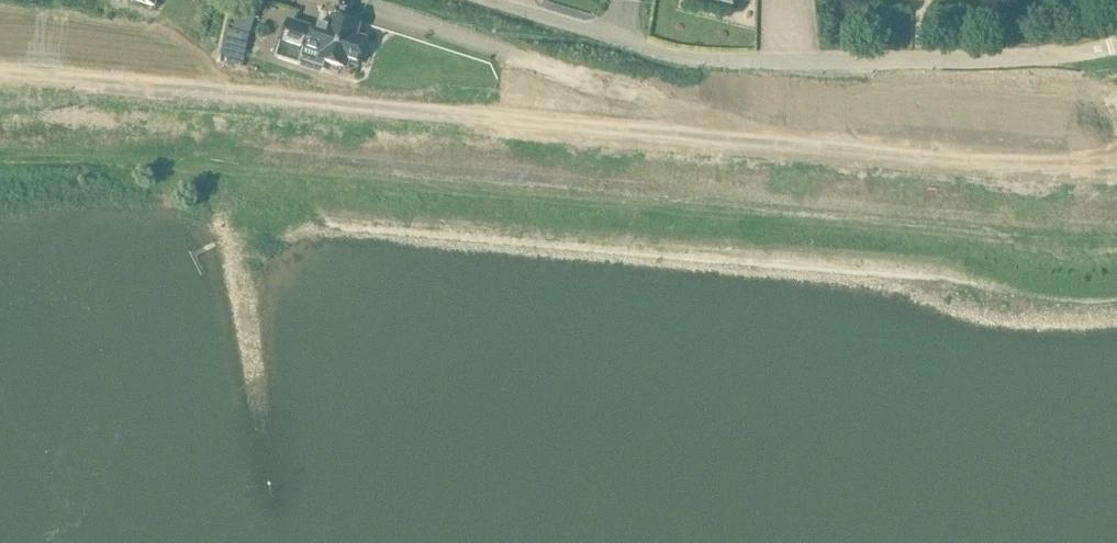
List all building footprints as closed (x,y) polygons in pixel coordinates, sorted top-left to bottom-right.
[(733,8),(735,0),(703,0),(733,8)] [(241,6),(233,31),(250,36),(258,11),(241,6)] [(277,59),(299,66),(303,54),(326,62),(347,69),(349,64),(358,67),(367,41),(357,38),(360,28),(332,19),(329,29),(316,25),(314,31),(288,22),(280,48),(277,59)]
